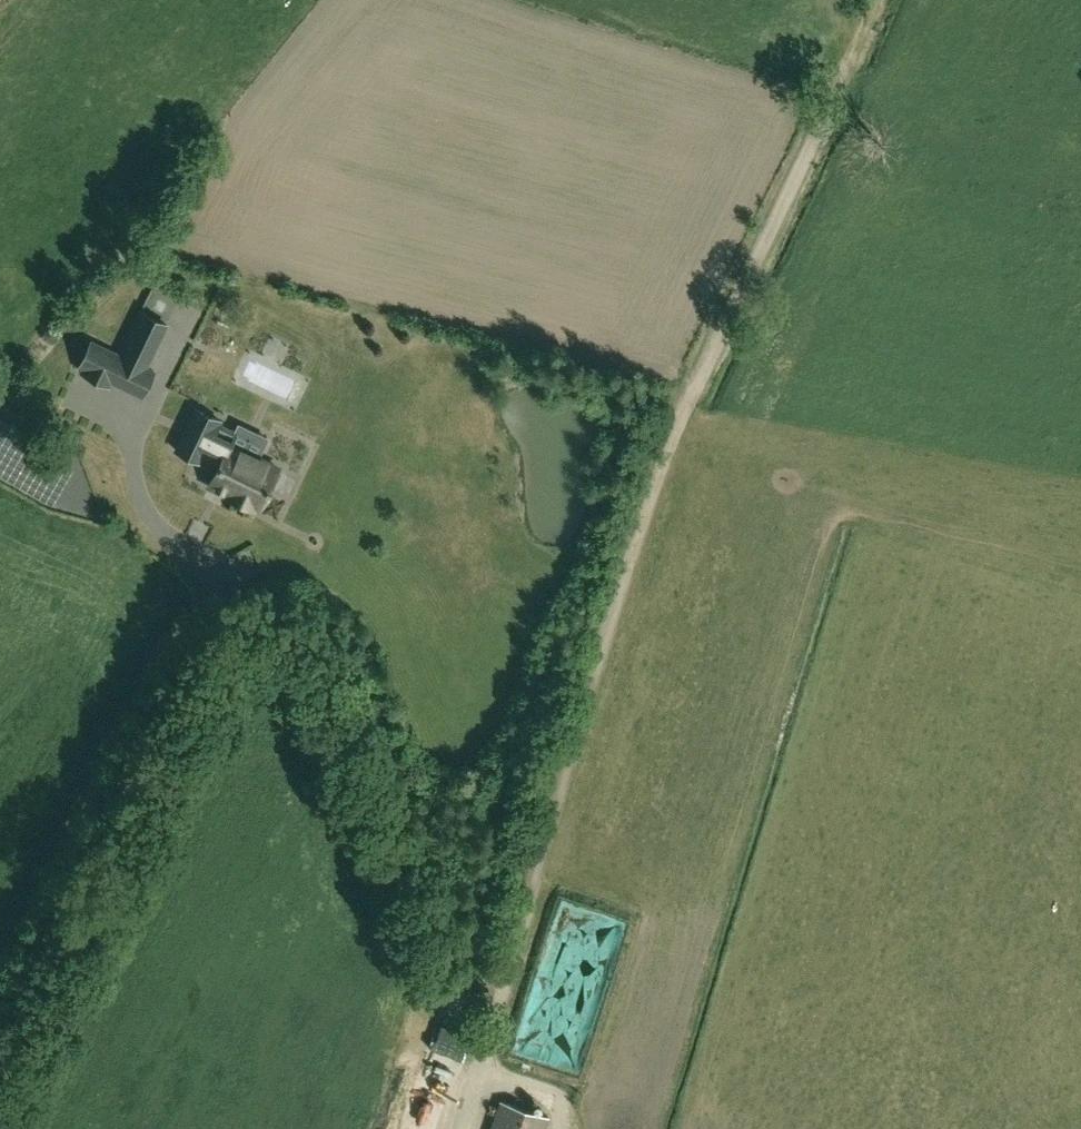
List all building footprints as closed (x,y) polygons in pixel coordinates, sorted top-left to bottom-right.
[(119,354),(92,341),(79,368),(83,370),(82,372),(109,385),(111,381),(142,396),(154,371),(146,367),(167,325),(141,312),(146,302),(152,289),(152,288),(145,302),(119,354)] [(221,420),(196,408),(176,449),(201,462),(202,458),(218,466),(211,481),(230,491),(227,495),(253,508),(256,503),(260,506),(269,487),(272,489),(280,473),(277,471),(279,468),(257,458),(259,453),(233,440),(236,432),(219,424),(221,420)] [(527,1051),(590,1068),(624,943),(606,938),(610,924),(594,920),(596,912),(579,908),(568,945),(556,942),(527,1051)] [(547,1116),(502,1100),(492,1128),(543,1128),(547,1116)]
